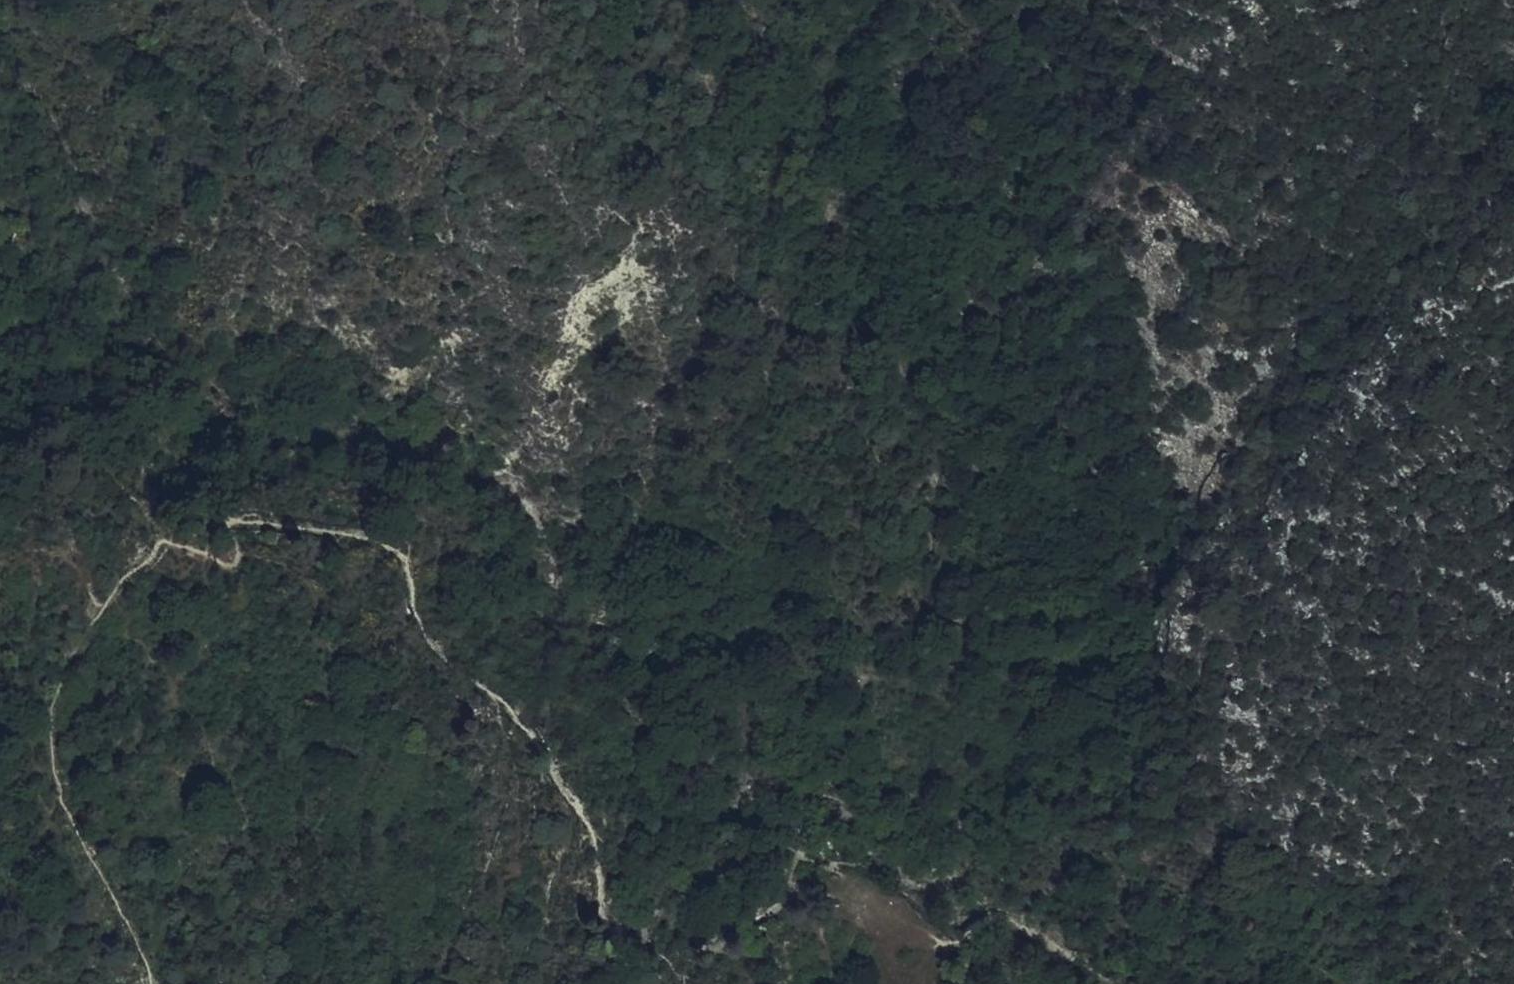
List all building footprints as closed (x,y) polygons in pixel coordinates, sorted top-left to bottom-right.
[(257,581),(256,569),(246,569),(247,582),(257,581)]
